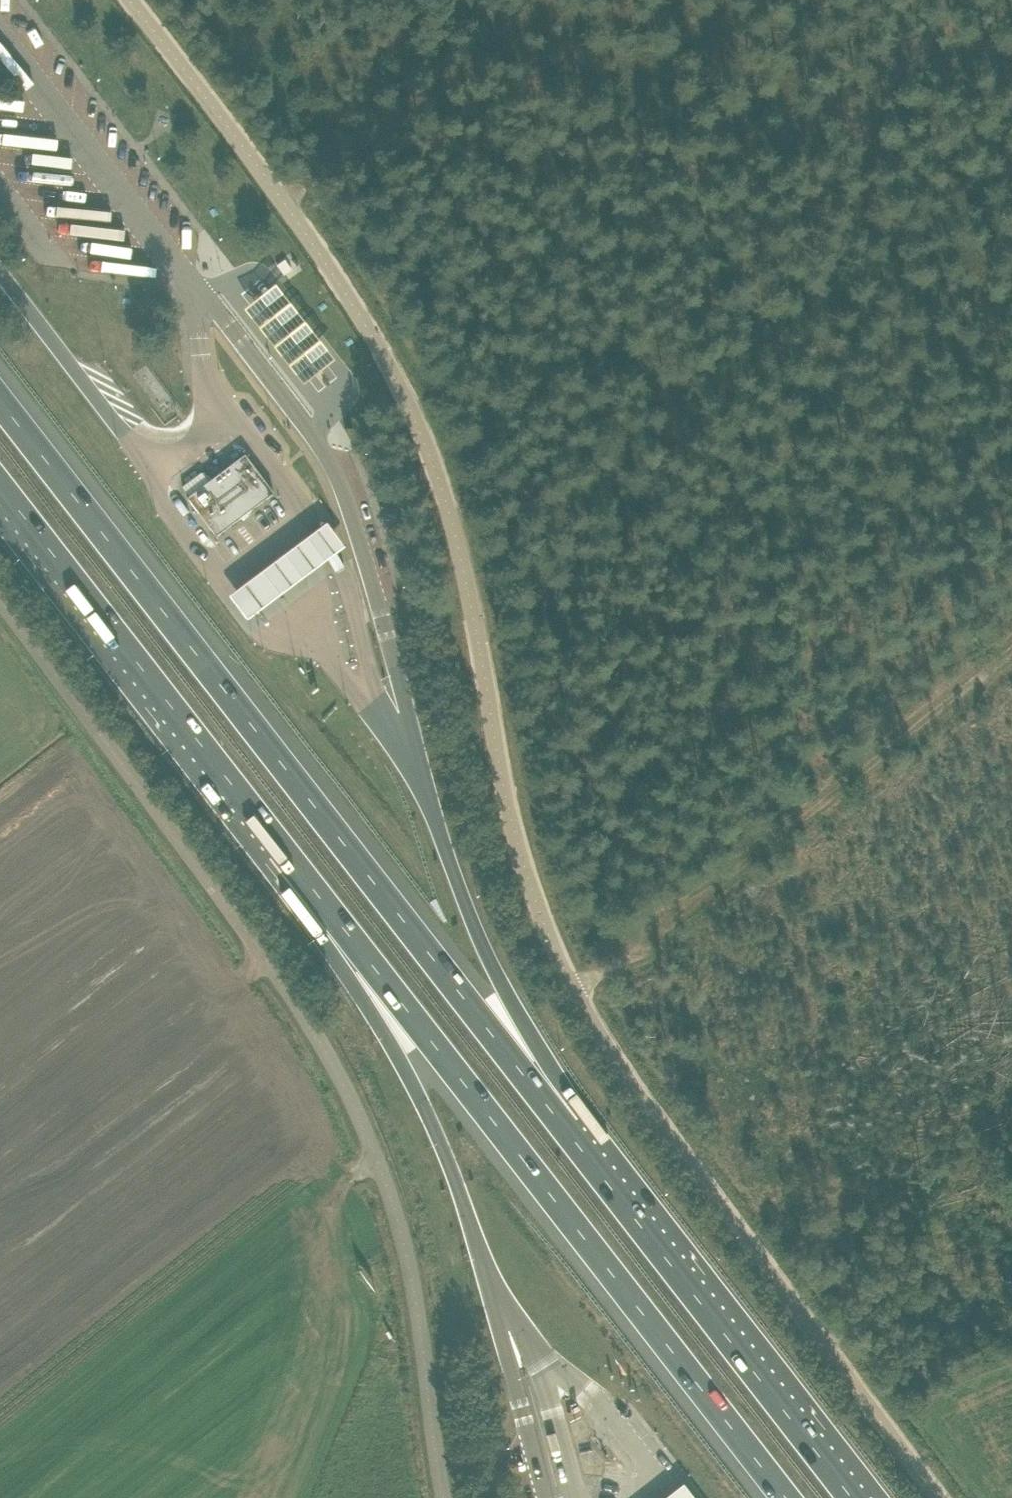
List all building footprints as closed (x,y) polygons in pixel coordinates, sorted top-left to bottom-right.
[(26,115),(27,104),(0,100),(0,111),(26,115)] [(272,293),(240,319),(300,394),(332,369),(272,293)] [(273,493),(245,455),(188,498),(216,536),(273,493)] [(325,529),(225,603),(244,628),(344,554),(325,529)] [(685,1476),(656,1497),(702,1497),(685,1476)]
